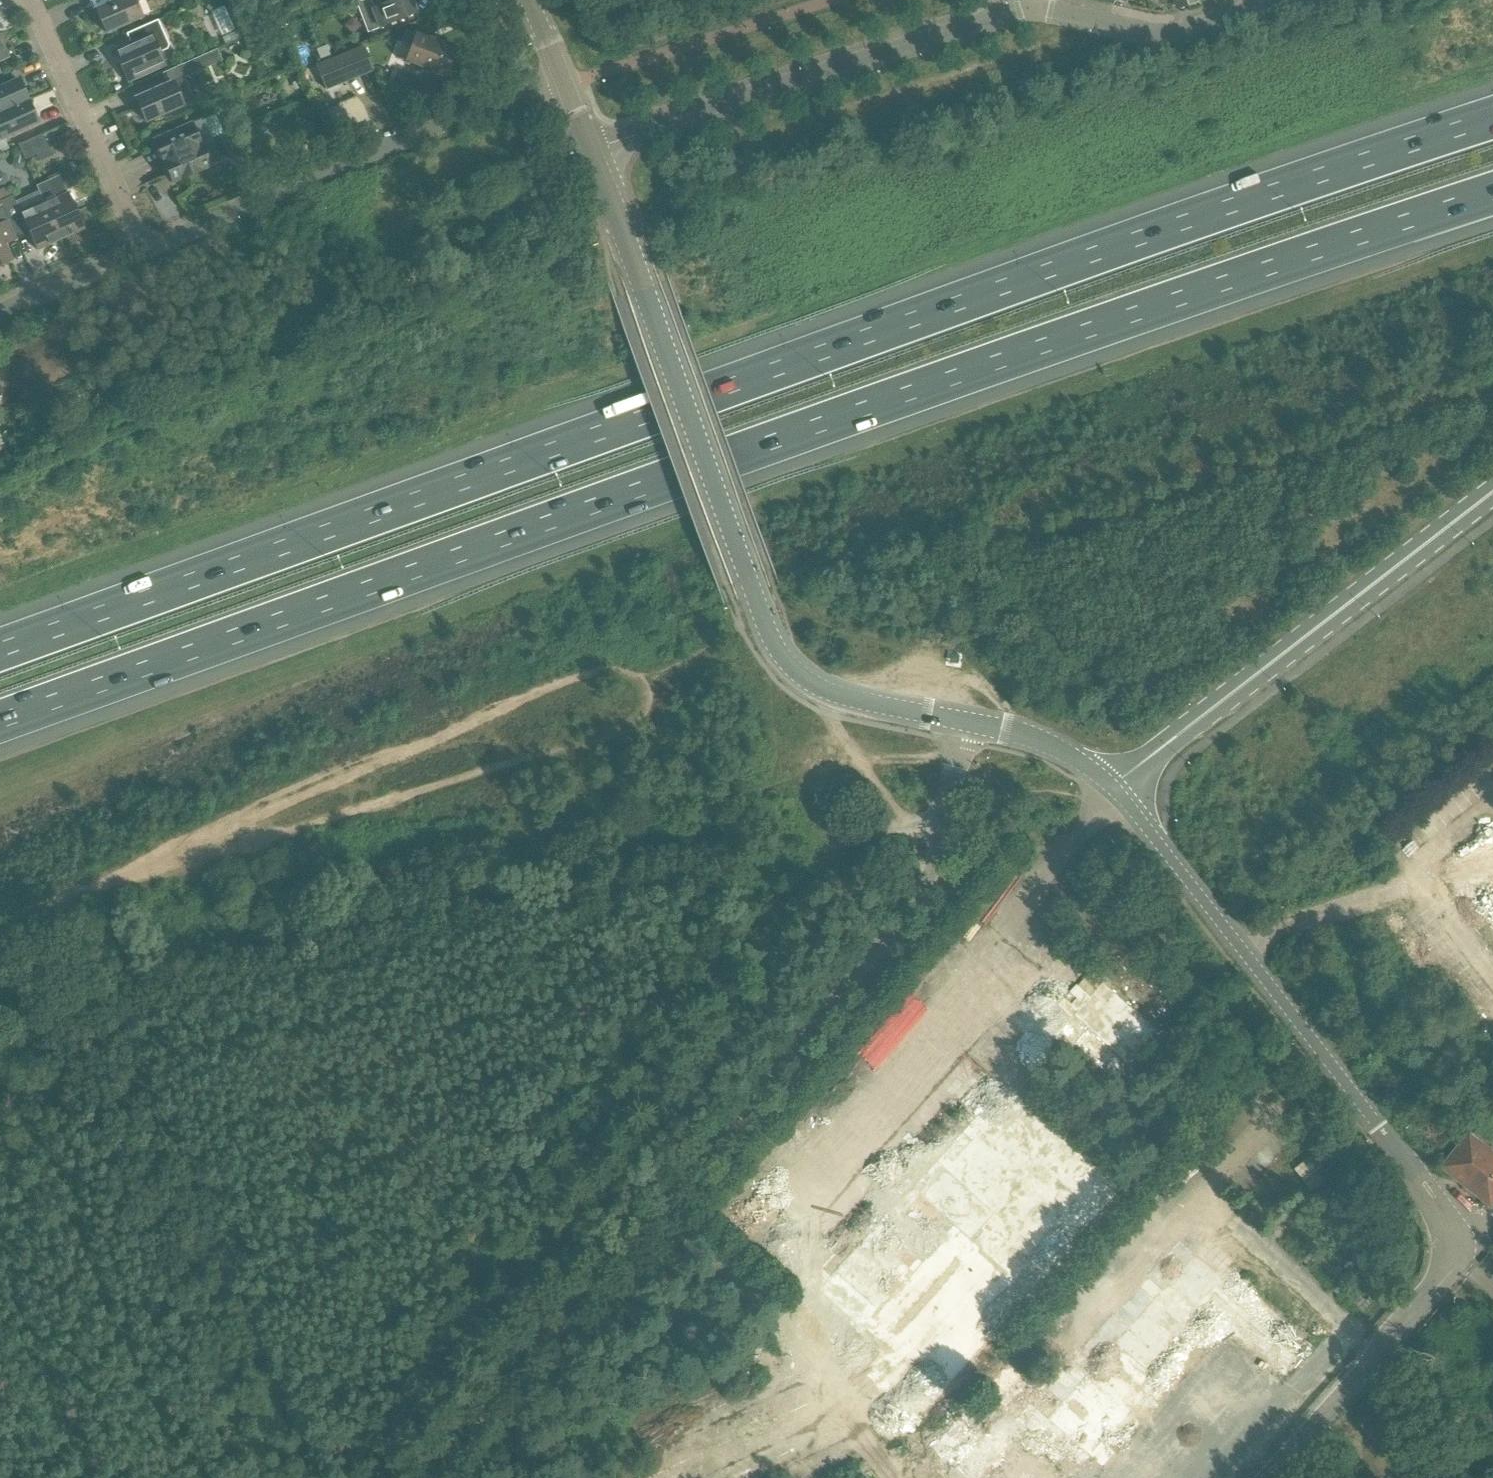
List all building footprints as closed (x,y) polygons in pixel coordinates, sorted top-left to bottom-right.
[(96,9),(107,33),(142,17),(136,2),(140,0),(118,0),(96,9)] [(413,0),(394,0),(374,8),(371,0),(364,0),(357,3),(369,32),(417,12),(413,0)] [(158,20),(132,32),(137,43),(115,52),(127,80),(164,64),(160,54),(168,50),(169,46),(158,20)] [(416,33),(416,34),(407,30),(402,42),(411,46),(405,61),(444,77),(445,74),(448,75),(453,64),(450,63),(455,49),(416,33)] [(8,58),(0,39),(0,61),(8,58)] [(317,65),(326,90),(375,70),(365,46),(317,65)] [(182,65),(187,76),(222,60),(217,49),(182,65)] [(136,98),(146,122),(194,101),(183,77),(136,98)] [(28,102),(18,80),(0,88),(0,114),(28,102)] [(320,122),(310,100),(267,118),(272,132),(293,123),(312,126),(320,122)] [(8,149),(4,139),(38,124),(28,102),(0,114),(0,153),(8,149)] [(202,120),(191,124),(155,141),(164,162),(212,140),(202,120)] [(25,159),(49,148),(43,134),(19,145),(25,159)] [(221,162),(212,140),(164,162),(173,183),(221,162)] [(84,229),(69,194),(68,194),(60,176),(36,186),(38,191),(44,204),(60,240),(84,229)] [(15,201),(13,196),(0,202),(1,205),(13,232),(13,233),(26,227),(37,250),(60,240),(44,204),(38,191),(15,201)] [(12,261),(5,245),(16,240),(13,233),(13,232),(1,205),(0,202),(0,267),(12,261)] [(9,448),(3,437),(0,439),(0,452),(9,448)] [(1445,1170),(1453,1177),(1459,1170),(1492,1198),(1492,1151),(1470,1132),(1470,1133),(1441,1167),(1443,1168),(1445,1170)]
